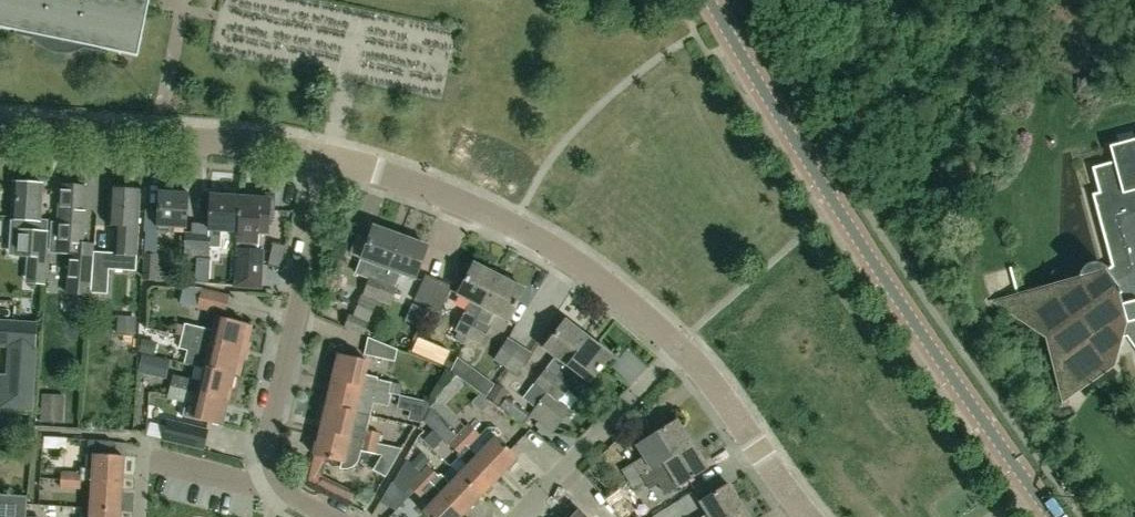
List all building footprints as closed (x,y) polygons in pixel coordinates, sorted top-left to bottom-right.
[(15,31),(14,34),(32,38),(34,41),(40,46),(46,50),(55,54),(64,54),(75,53),(84,49),(102,52),(102,49),(138,56),(149,3),(150,0),(0,0),(0,27),(15,31)] [(1020,313),(1051,333),(1061,370),(1092,378),(1106,368),(1112,339),(1126,335),(1134,349),(1134,141),(1111,147),(1115,161),(1091,167),(1098,192),(1091,194),(1103,237),(1106,236),(1115,267),(1108,272),(1107,270),(1105,267),(1098,262),(1091,263),(1088,264),(1081,269),(1079,274),(1078,278),(1024,293),(1020,313)] [(27,257),(25,283),(44,284),(46,258),(48,220),(41,219),(43,183),(13,181),(11,220),(8,255),(27,257)] [(63,184),(61,184),(58,223),(53,223),(51,253),(69,254),(66,294),(91,296),(91,291),(90,291),(92,257),(93,257),(94,244),(83,244),(87,186),(76,185),(76,182),(63,181),(63,184)] [(118,226),(116,255),(133,256),(135,227),(142,227),(143,210),(139,210),(140,188),(111,187),(109,225),(118,226)] [(186,228),(189,193),(159,190),(156,226),(186,228)] [(240,197),(237,232),(233,287),(260,289),(263,251),(257,251),(258,233),(267,234),(268,220),(273,220),(274,195),(251,193),(251,197),(240,197)] [(237,232),(240,197),(210,195),(208,230),(237,232)] [(362,259),(356,274),(370,279),(365,295),(377,299),(384,280),(388,269),(399,237),(373,227),(369,238),(362,259)] [(209,258),(211,235),(184,233),(183,256),(209,258)] [(384,280),(377,299),(391,305),(398,285),(395,284),(399,273),(415,278),(426,246),(399,237),(388,269),(384,280)] [(143,254),(142,280),(170,282),(170,272),(156,271),(157,255),(143,254)] [(107,258),(93,257),(92,257),(90,291),(91,291),(105,292),(107,258)] [(468,336),(498,277),(497,277),(496,270),(493,268),(485,271),(473,265),(458,295),(470,301),(464,311),(465,312),(455,330),(457,331),(468,336)] [(427,307),(438,281),(425,275),(414,301),(427,307)] [(481,343),(491,325),(488,324),(494,313),(509,321),(524,291),(510,284),(510,277),(506,276),(499,278),(498,277),(468,336),(481,343)] [(438,281),(427,307),(439,313),(451,287),(438,281)] [(224,316),(228,296),(201,289),(196,308),(224,316)] [(348,314),(343,327),(364,334),(369,321),(353,316),(348,314)] [(181,336),(244,349),(250,324),(244,323),(244,322),(218,316),(214,330),(184,323),(184,326),(177,324),(173,335),(181,337),(181,336)] [(38,324),(0,321),(0,346),(36,348),(38,324)] [(546,393),(588,338),(565,321),(544,348),(556,357),(535,385),(546,393)] [(238,375),(244,349),(181,336),(181,337),(179,348),(193,351),(190,364),(206,367),(232,373),(238,375)] [(394,362),(396,350),(367,338),(363,354),(394,362)] [(505,368),(518,346),(506,338),(493,360),(505,368)] [(588,338),(546,393),(557,401),(567,389),(576,396),(579,395),(590,383),(610,356),(588,338)] [(516,375),(530,354),(518,346),(505,368),(516,375)] [(377,378),(364,375),(367,360),(339,353),(333,379),(389,392),(391,382),(377,378)] [(142,355),(138,373),(166,379),(170,361),(142,355)] [(226,398),(232,373),(206,367),(190,364),(206,368),(203,381),(174,374),(171,386),(226,398)] [(437,400),(430,406),(455,430),(461,423),(462,423),(443,405),(464,383),(456,376),(435,398),(437,400)] [(484,376),(475,389),(486,397),(495,385),(484,376)] [(370,415),(373,402),(388,406),(391,393),(389,392),(333,379),(327,405),(370,415)] [(226,398),(171,386),(168,398),(186,402),(183,416),(220,425),(226,398)] [(62,421),(64,395),(41,394),(40,420),(62,421)] [(421,422),(432,401),(400,395),(397,407),(410,410),(408,419),(421,422)] [(568,410),(547,395),(530,417),(552,432),(568,410)] [(370,415),(327,405),(321,430),(377,443),(380,433),(367,430),(370,415)] [(635,445),(642,458),(622,472),(629,483),(651,469),(663,462),(692,443),(677,419),(647,438),(635,445)] [(201,449),(206,430),(167,421),(162,440),(201,449)] [(479,456),(499,476),(518,457),(497,437),(502,432),(496,427),(488,428),(481,435),(481,434),(470,424),(465,428),(458,436),(479,456)] [(377,443),(321,430),(315,456),(325,458),(343,462),(342,467),(347,468),(352,466),(356,462),(358,458),(360,450),(375,453),(377,444),(377,443)] [(482,494),(499,476),(479,456),(458,436),(453,430),(451,432),(456,438),(450,444),(461,455),(460,456),(470,465),(461,474),(482,494)] [(92,481),(122,483),(124,456),(111,455),(111,441),(89,439),(88,454),(94,455),(93,469),(80,468),(79,473),(81,473),(81,481),(81,482),(92,482),(92,481)] [(692,443),(663,462),(678,486),(707,467),(692,443)] [(325,458),(315,456),(308,485),(350,503),(354,492),(321,478),(325,458)] [(422,473),(421,474),(406,460),(392,483),(402,494),(410,486),(421,496),(423,494),(433,504),(425,512),(430,516),(460,516),(463,513),(443,494),(422,473)] [(482,494),(461,474),(449,487),(439,477),(440,476),(430,465),(422,473),(443,494),(463,513),(482,494)] [(659,482),(651,469),(629,483),(633,489),(644,482),(648,489),(659,482)] [(70,488),(72,472),(62,472),(61,487),(70,488)] [(81,473),(79,473),(72,472),(70,488),(80,489),(81,482),(81,481),(81,473)] [(122,483),(92,481),(92,482),(91,507),(120,509),(122,483)] [(744,508),(729,483),(700,502),(707,514),(703,516),(729,516),(744,508)] [(618,509),(630,501),(623,489),(610,497),(618,509)] [(27,496),(0,494),(0,516),(25,516),(27,496)] [(120,509),(91,507),(90,516),(120,516),(120,509)] [(729,516),(749,516),(744,508),(729,516)]
